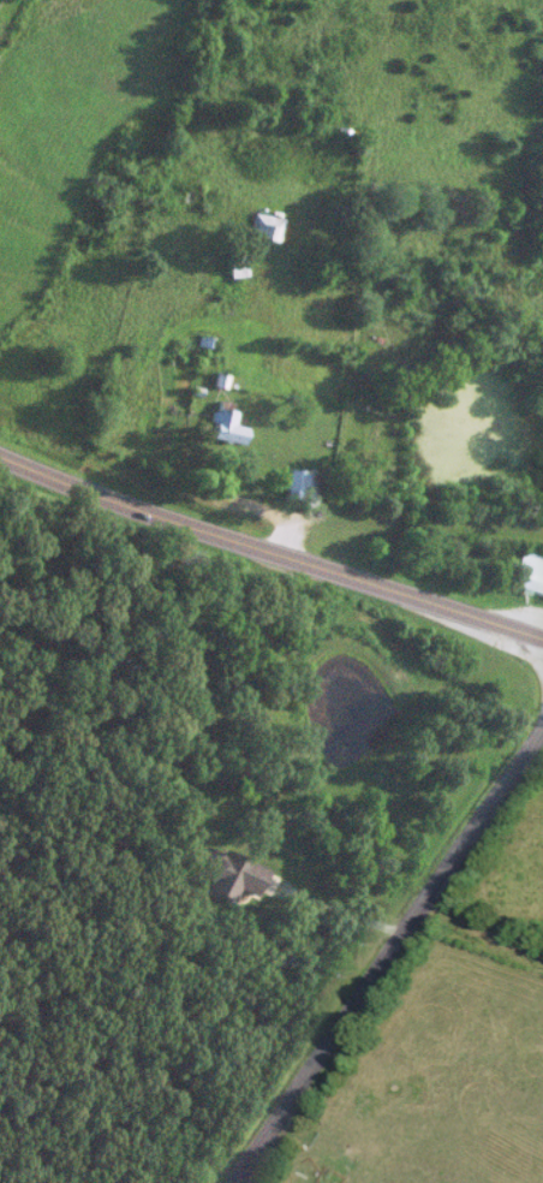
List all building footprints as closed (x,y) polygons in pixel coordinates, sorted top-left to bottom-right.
[(209,206),(208,194),(186,195),(186,208),(209,206)] [(286,219),(255,215),(251,240),(282,245),(286,219)] [(250,277),(244,252),(226,257),(233,281),(250,277)] [(240,414),(228,409),(229,407),(220,403),(207,435),(241,449),(248,432),(235,426),(240,414)] [(289,502),(319,503),(320,474),(290,472),(289,502)] [(519,552),(509,587),(542,596),(542,559),(519,552)] [(190,873),(219,885),(215,894),(241,905),(246,894),(252,896),(263,871),(202,846),(190,873)]
